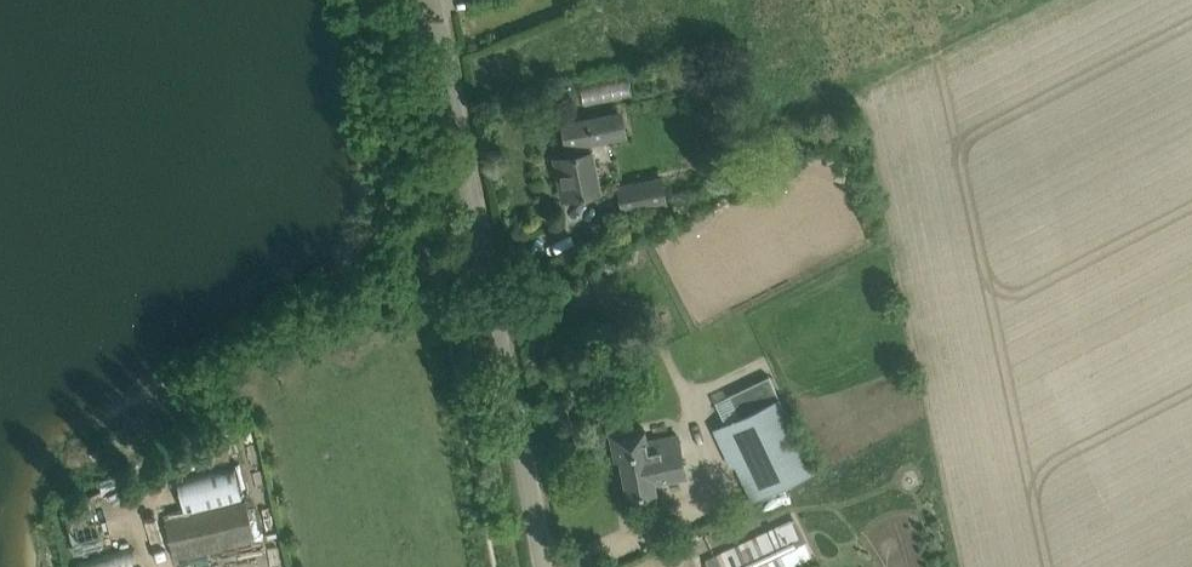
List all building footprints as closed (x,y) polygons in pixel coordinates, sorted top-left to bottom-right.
[(528,39),(518,42),(521,51),(530,49),(528,39)] [(569,155),(561,157),(555,158),(563,198),(600,191),(590,141),(625,134),(621,112),(563,124),(569,155)] [(624,210),(631,208),(667,201),(662,177),(619,186),(624,210)] [(588,279),(575,286),(581,298),(595,291),(588,279)] [(780,398),(726,424),(760,495),(814,470),(780,398)] [(616,459),(620,458),(628,497),(657,491),(656,482),(686,476),(678,434),(647,440),(644,427),(611,433),(616,459)] [(186,454),(214,566),(240,566),(265,561),(235,441),(186,454)] [(166,519),(175,557),(206,549),(196,511),(166,519)] [(709,563),(711,566),(773,566),(807,551),(795,524),(709,563)] [(76,563),(77,566),(134,566),(130,550),(76,563)]
